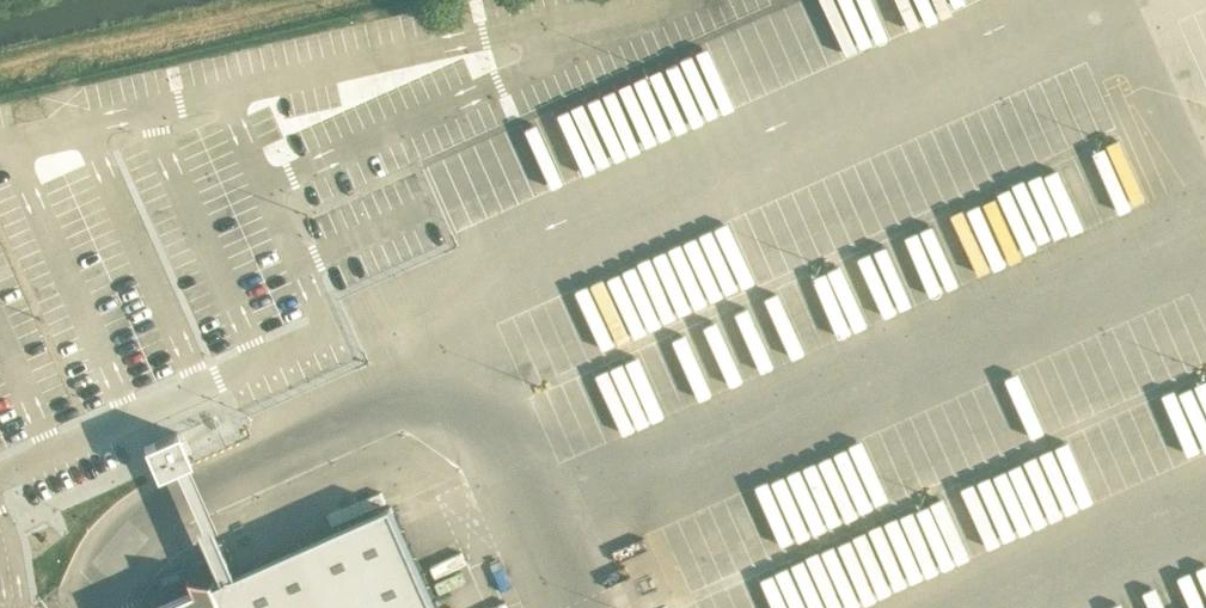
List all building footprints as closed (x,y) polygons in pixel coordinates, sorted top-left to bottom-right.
[(184,447),(178,431),(143,446),(153,470),(156,477),(167,472),(173,469),(179,467),(191,462),(184,447)] [(167,472),(214,580),(216,586),(223,583),(230,580),(179,467),(173,469),(167,472)] [(151,607),(437,607),(393,508),(230,580),(223,583),(216,586),(214,580),(151,607)]
